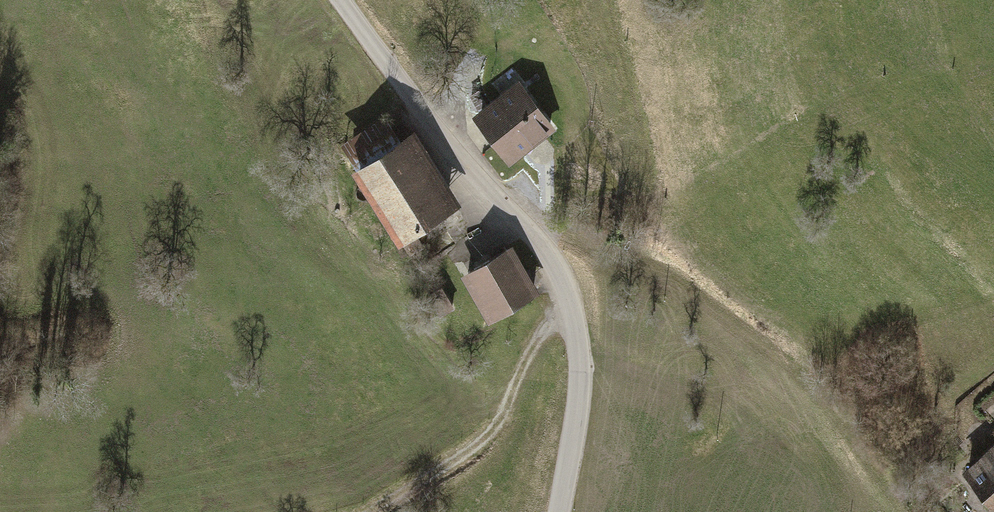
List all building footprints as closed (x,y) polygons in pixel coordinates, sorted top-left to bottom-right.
[(518,88),(474,124),(512,171),(556,135),(518,88)] [(462,215),(414,141),(401,149),(385,124),(338,154),(355,179),(349,183),(397,257),(462,215)] [(541,299),(513,252),(461,283),(489,330),(541,299)] [(965,478),(993,510),(993,452),(965,478)]
